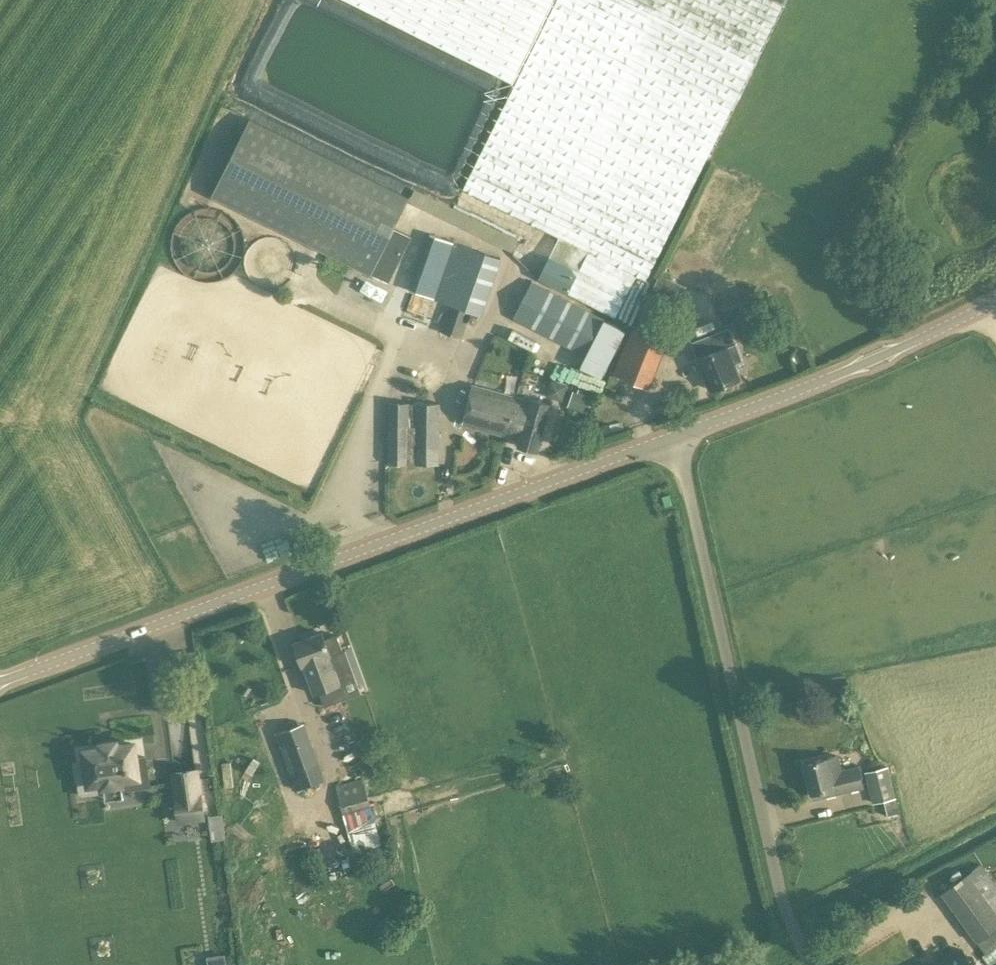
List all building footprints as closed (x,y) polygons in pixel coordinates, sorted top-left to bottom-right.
[(513,82),(553,0),(346,0),(513,82)] [(538,278),(568,293),(588,252),(646,280),(717,137),(785,0),(557,0),(462,189),(558,237),(538,278)] [(209,196),(369,274),(370,273),(393,227),(407,198),(247,119),(209,196)] [(411,236),(393,227),(370,273),(389,282),(411,236)] [(502,257),(428,232),(409,289),(440,300),(438,306),(448,309),(440,330),(462,338),(471,311),(482,315),(502,257)] [(624,331),(603,320),(604,318),(532,280),(512,317),(584,355),(578,367),(600,378),(624,331)] [(652,290),(649,289),(634,325),(651,332),(661,308),(647,302),(652,290)] [(649,388),(667,343),(631,328),(613,374),(649,388)] [(720,331),(691,342),(704,375),(705,374),(711,389),(739,378),(733,364),(743,360),(736,343),(726,347),(720,331)] [(550,381),(547,395),(563,399),(566,386),(550,381)] [(503,435),(503,434),(515,397),(472,386),(462,424),(503,435)] [(576,393),(572,392),(568,406),(587,412),(592,395),(577,390),(576,393)] [(537,450),(550,404),(531,398),(530,401),(515,397),(503,434),(503,435),(519,439),(517,445),(537,450)] [(439,465),(439,403),(388,402),(388,464),(439,465)] [(314,694),(341,684),(330,655),(343,650),(337,634),(324,639),(322,632),(293,643),(301,666),(303,665),(314,694)] [(318,761),(304,722),(275,733),(290,772),(318,761)] [(169,736),(153,737),(156,775),(172,774),(169,736)] [(102,782),(103,786),(121,783),(121,779),(138,777),(133,743),(116,746),(115,742),(101,744),(101,748),(97,748),(89,749),(84,750),(89,784),(102,782)] [(823,796),(862,786),(857,767),(840,771),(837,755),(803,763),(810,794),(822,791),(823,796)] [(865,771),(873,803),(884,801),(888,816),(900,813),(888,765),(865,771)] [(196,769),(173,772),(176,797),(179,821),(204,817),(200,794),(196,769)] [(343,813),(371,806),(363,777),(335,785),(343,813)] [(212,839),(226,837),(222,812),(208,814),(212,839)] [(941,893),(976,942),(985,953),(986,955),(995,947),(995,885),(980,863),(941,893)] [(919,964),(968,964),(958,945),(919,964)] [(208,958),(209,964),(226,964),(224,956),(208,958)]
